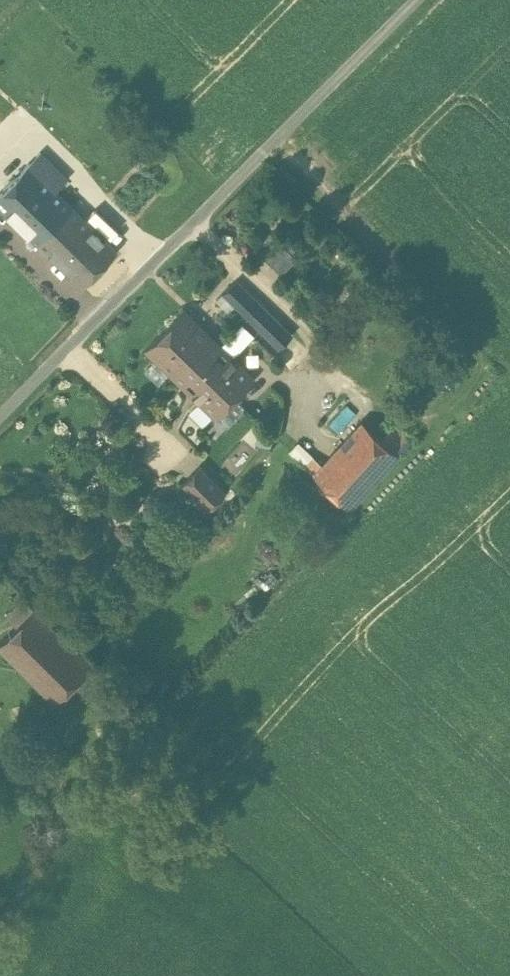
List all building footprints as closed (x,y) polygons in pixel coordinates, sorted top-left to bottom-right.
[(68,176),(40,149),(29,160),(57,187),(68,176)] [(29,160),(0,190),(0,203),(49,251),(85,214),(57,187),(29,160)] [(119,247),(85,214),(49,251),(83,284),(119,247)] [(281,243),(266,260),(282,275),(298,259),(281,243)] [(292,335),(237,280),(223,293),(279,348),(292,335)] [(185,309),(146,349),(171,374),(211,334),(185,309)] [(193,395),(233,356),(211,334),(171,374),(193,395)] [(233,356),(193,395),(215,416),(255,377),(233,356)] [(380,437),(362,421),(322,465),(314,474),(351,507),(399,455),(380,437)] [(413,440),(394,423),(380,437),(399,455),(413,440)] [(322,465),(313,457),(305,466),(314,474),(322,465)] [(226,491),(200,465),(183,482),(209,508),(226,491)] [(27,597),(15,609),(23,618),(35,606),(27,597)] [(35,606),(23,618),(0,641),(0,646),(55,701),(74,682),(92,664),(35,606)] [(121,693),(92,664),(74,682),(103,711),(121,693)]
